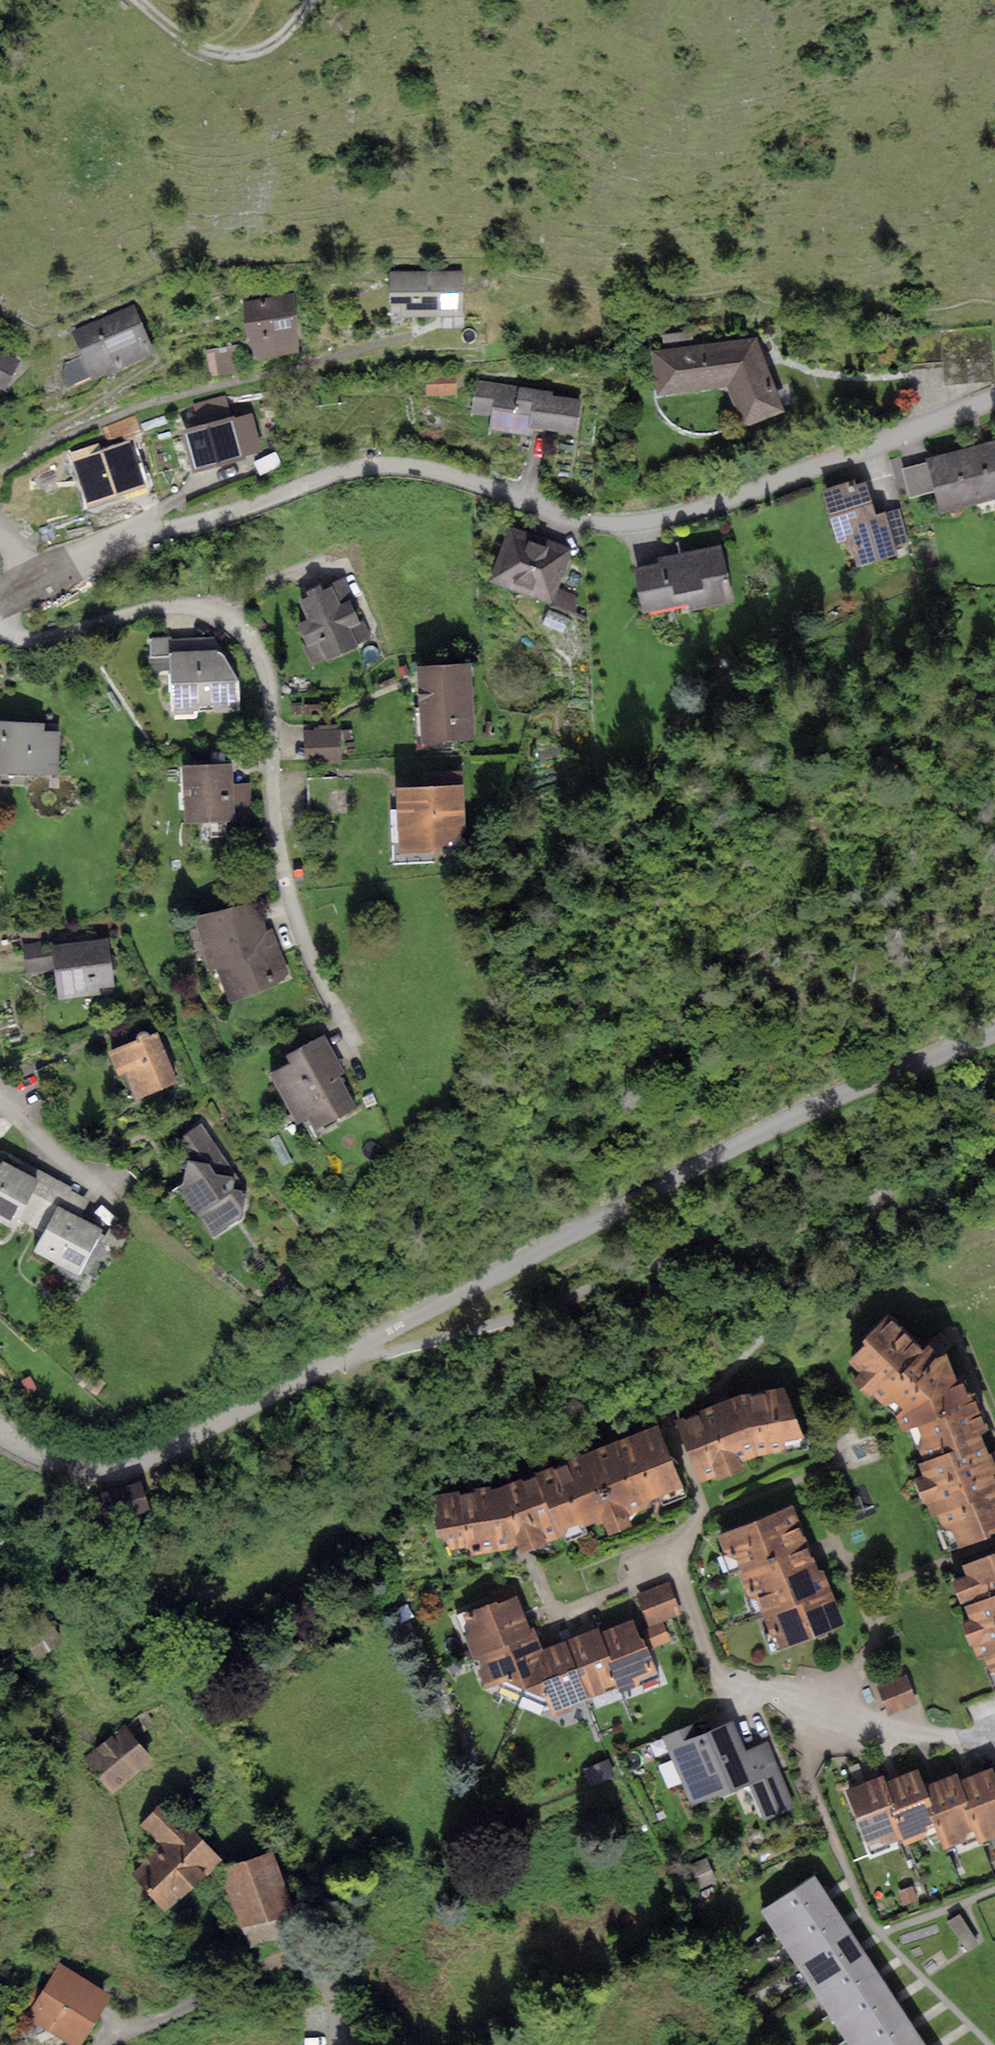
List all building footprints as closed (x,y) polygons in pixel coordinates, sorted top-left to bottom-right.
[(463,270),(390,272),(390,304),(399,304),(399,316),(464,315),(463,270)] [(292,294),(243,303),(254,361),(302,351),(292,294)] [(135,302),(73,331),(94,378),(157,350),(135,302)] [(692,332),(663,334),(664,345),(693,343),(692,332)] [(758,340),(651,351),(659,396),(726,386),(743,426),(783,410),(758,340)] [(236,345),(206,351),(211,371),(241,365),(236,345)] [(0,351),(0,391),(17,361),(0,351)] [(456,372),(425,374),(426,395),(457,393),(456,372)] [(552,391),(476,379),(471,412),(491,415),(489,430),(534,437),(535,427),(577,434),(582,401),(552,396),(552,391)] [(199,426),(183,430),(194,471),(245,458),(244,454),(261,450),(252,413),(231,418),(225,396),(193,404),(199,426)] [(928,457),(929,461),(937,492),(943,512),(994,497),(994,439),(928,457)] [(102,441),(69,452),(87,505),(144,485),(128,440),(104,448),(102,441)] [(937,492),(929,461),(902,469),(911,499),(937,492)] [(854,481),(820,490),(835,546),(850,542),(856,567),(897,556),(894,548),(884,511),(875,514),(866,481),(855,484),(854,481)] [(901,507),(884,511),(894,548),(911,543),(901,507)] [(571,547),(510,525),(489,581),(550,603),(571,547)] [(659,562),(634,567),(644,613),(689,603),(691,610),(726,602),(721,579),(730,577),(722,543),(658,557),(659,562)] [(307,597),(300,600),(309,619),(298,624),(308,646),(318,641),(327,661),(358,647),(350,629),(362,623),(351,599),(340,604),(332,586),(323,591),(320,585),(305,592),(307,597)] [(559,588),(552,604),(576,614),(578,609),(575,595),(559,588)] [(550,610),(544,624),(564,633),(570,619),(550,610)] [(169,652),(219,650),(214,637),(172,639),(171,636),(148,637),(149,653),(169,652)] [(219,650),(169,652),(172,710),(239,707),(237,679),(219,650)] [(471,663),(417,665),(421,742),(475,739),(471,663)] [(0,721),(0,773),(58,776),(60,731),(43,731),(43,723),(0,721)] [(340,730),(303,731),(304,764),(341,764),(340,730)] [(231,763),(181,766),(184,824),(234,822),(233,784),(231,763)] [(336,778),(307,779),(308,826),(337,825),(336,778)] [(251,783),(233,784),(234,822),(253,821),(251,783)] [(463,784),(396,787),(400,852),(436,850),(466,831),(463,784)] [(254,903),(195,917),(209,969),(216,967),(229,1002),(274,986),(289,974),(273,927),(266,929),(254,903)] [(109,939),(52,944),(55,971),(57,998),(100,994),(99,987),(114,986),(109,939)] [(26,974),(55,971),(52,944),(52,941),(23,944),(26,974)] [(138,1040),(109,1052),(119,1074),(127,1071),(138,1097),(178,1080),(158,1032),(150,1035),(149,1033),(147,1032),(141,1032),(139,1033),(137,1035),(137,1037),(138,1040)] [(288,1062),(268,1073),(294,1124),(309,1116),(315,1127),(355,1106),(338,1073),(343,1071),(324,1034),(285,1055),(288,1062)] [(183,1183),(177,1186),(213,1237),(241,1217),(245,1185),(201,1122),(184,1134),(176,1157),(188,1161),(183,1183)] [(3,1161),(0,1164),(0,1221),(13,1228),(18,1219),(33,1192),(39,1180),(17,1169),(3,1161)] [(21,1161),(17,1169),(39,1180),(33,1192),(45,1199),(58,1206),(79,1217),(88,1199),(70,1190),(72,1187),(21,1161)] [(45,1199),(33,1192),(18,1219),(31,1226),(45,1199)] [(58,1206),(45,1199),(31,1226),(44,1233),(58,1206)] [(79,1217),(58,1206),(44,1233),(34,1252),(78,1275),(102,1229),(79,1217)] [(926,1346),(888,1313),(863,1338),(865,1344),(848,1360),(859,1372),(852,1379),(870,1397),(873,1393),(896,1416),(966,1392),(963,1385),(965,1383),(949,1353),(929,1343),(926,1346)] [(86,1370),(78,1382),(96,1395),(105,1383),(86,1370)] [(31,1376),(20,1382),(28,1395),(38,1389),(31,1376)] [(733,1396),(677,1420),(703,1481),(717,1474),(719,1479),(744,1469),(741,1461),(766,1453),(785,1449),(785,1439),(803,1437),(784,1386),(733,1396)] [(896,1416),(902,1430),(917,1424),(923,1438),(917,1448),(922,1461),(917,1462),(924,1477),(915,1480),(924,1502),(926,1502),(931,1516),(937,1514),(943,1526),(952,1530),(958,1547),(994,1533),(994,1478),(993,1474),(994,1473),(994,1451),(989,1453),(982,1434),(989,1428),(974,1392),(967,1395),(966,1392),(896,1416)] [(683,1485),(659,1424),(566,1460),(567,1463),(553,1468),(551,1466),(535,1472),(536,1476),(559,1537),(584,1528),(585,1525),(592,1523),(597,1524),(603,1522),(607,1533),(631,1525),(628,1516),(645,1506),(650,1499),(683,1485)] [(141,1468),(95,1482),(103,1508),(148,1494),(141,1468)] [(458,1491),(435,1495),(436,1513),(432,1517),(437,1536),(446,1539),(449,1548),(465,1546),(472,1554),(518,1545),(521,1552),(546,1541),(559,1537),(536,1476),(524,1480),(521,1478),(511,1481),(491,1489),(490,1486),(473,1488),(473,1491),(458,1493),(458,1491)] [(793,1505),(717,1535),(723,1554),(738,1559),(740,1567),(738,1570),(747,1595),(755,1596),(769,1633),(778,1638),(782,1649),(844,1625),(824,1569),(818,1568),(793,1505)] [(962,1565),(966,1575),(952,1580),(969,1620),(961,1623),(969,1644),(974,1643),(979,1659),(985,1658),(989,1670),(994,1671),(994,1553),(962,1565)] [(669,1582),(637,1594),(649,1625),(680,1613),(669,1582)] [(476,1655),(537,1632),(535,1626),(530,1628),(527,1620),(518,1595),(498,1603),(495,1601),(471,1610),(473,1617),(465,1620),(469,1630),(466,1636),(473,1656),(476,1655)] [(608,1628),(599,1632),(618,1681),(622,1691),(639,1684),(640,1678),(656,1671),(643,1639),(640,1638),(633,1619),(608,1628)] [(50,1623),(25,1641),(38,1658),(62,1640),(50,1623)] [(664,1624),(645,1631),(651,1649),(670,1642),(664,1624)] [(618,1681),(599,1632),(598,1627),(576,1635),(566,1639),(588,1699),(606,1692),(606,1686),(618,1681)] [(537,1632),(476,1655),(481,1669),(477,1670),(484,1689),(507,1680),(525,1688),(543,1648),(540,1641),(537,1632)] [(588,1699),(566,1639),(554,1644),(543,1648),(525,1688),(545,1697),(552,1717),(573,1709),(571,1705),(588,1699)] [(907,1674),(877,1685),(888,1715),(918,1704),(907,1674)] [(698,1720),(661,1736),(690,1807),(749,1782),(765,1819),(793,1807),(765,1742),(746,1751),(733,1720),(703,1732),(698,1720)] [(127,1723),(84,1758),(113,1794),(156,1760),(127,1723)] [(608,1761),(583,1768),(588,1786),(613,1779),(608,1761)] [(992,1767),(959,1780),(979,1829),(983,1840),(994,1836),(994,1776),(992,1767)] [(925,1788),(917,1770),(883,1784),(904,1837),(907,1844),(921,1838),(925,1830),(939,1824),(925,1788)] [(959,1780),(957,1775),(925,1788),(939,1824),(948,1848),(963,1842),(966,1834),(979,1829),(959,1780)] [(880,1777),(844,1791),(866,1846),(876,1842),(885,1845),(904,1837),(883,1784),(880,1777)] [(165,1798),(141,1826),(159,1845),(131,1873),(165,1912),(222,1860),(165,1798)] [(271,1851),(219,1868),(249,1947),(304,1934),(271,1851)] [(707,1858),(689,1865),(698,1887),(715,1879),(707,1858)] [(814,1875),(760,1910),(778,1937),(832,1901),(827,1894),(814,1875)] [(913,1886),(898,1892),(903,1905),(918,1900),(913,1886)] [(832,1901),(778,1937),(795,1963),(849,1927),(845,1921),(832,1901)] [(148,1907),(135,1919),(144,1928),(157,1917),(148,1907)] [(959,1915),(947,1923),(968,1952),(980,1943),(959,1915)] [(849,1927),(795,1963),(811,1987),(866,1952),(862,1947),(849,1927)] [(866,1952),(811,1987),(827,2014),(882,1978),(879,1973),(866,1952)] [(59,1963),(27,2017),(75,2044),(80,2044),(111,1993),(59,1963)] [(882,1978),(827,2014),(834,2023),(845,2039),(899,2003),(895,1998),(882,1978)] [(845,2039),(848,2044),(896,2044),(917,2031),(913,2025),(899,2003),(845,2039)] [(896,2044),(926,2044),(917,2031),(896,2044)]
